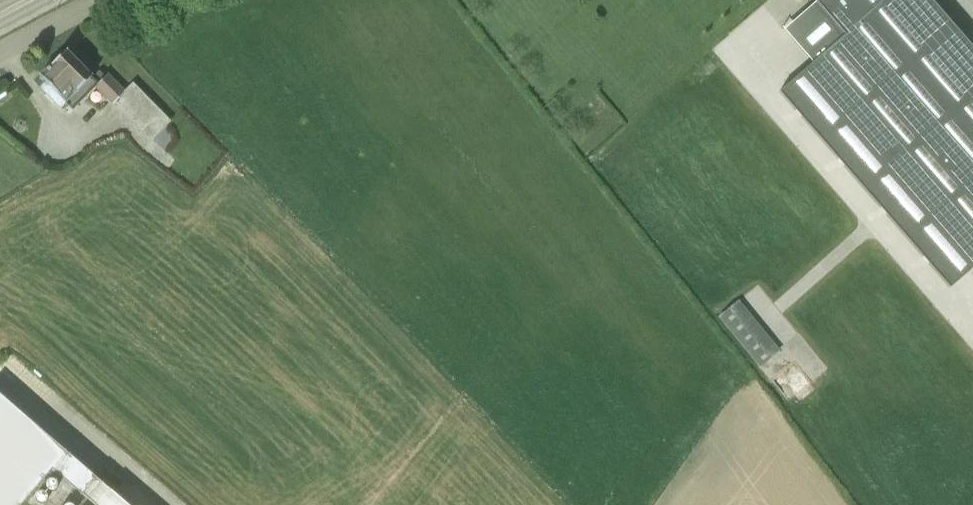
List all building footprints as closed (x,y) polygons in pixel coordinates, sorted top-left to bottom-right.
[(844,35),(812,63),(778,93),(950,288),(972,268),(972,48),(931,0),(814,0),(844,35)] [(93,77),(67,51),(41,76),(46,81),(40,87),(61,109),(67,103),(74,110),(97,87),(143,133),(151,141),(170,121),(163,113),(133,83),(124,91),(108,74),(105,76),(100,71),(93,77)] [(759,367),(779,350),(739,301),(718,318),(759,367)] [(82,494),(96,478),(0,396),(0,504),(20,504),(52,468),(82,494)] [(96,478),(82,494),(95,504),(127,504),(96,478)]
